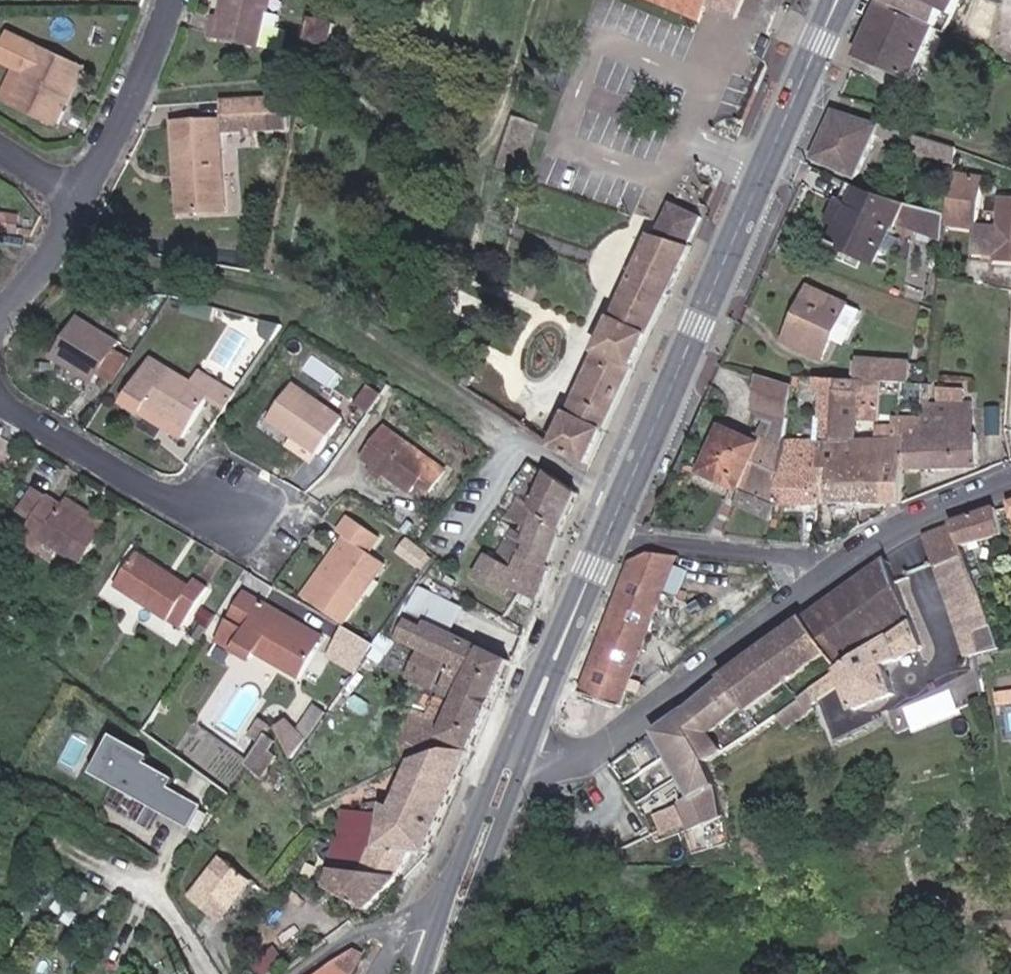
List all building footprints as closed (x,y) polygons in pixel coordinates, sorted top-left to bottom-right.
[(209,39),(256,48),(266,0),(223,0),(218,22),(212,21),(209,39)] [(705,20),(712,5),(715,0),(658,0),(705,20)] [(712,5),(737,14),(743,0),(715,0),(712,5)] [(874,1),(933,27),(945,0),(874,0),(874,1)] [(1004,34),(1010,17),(1010,0),(970,0),(956,31),(998,49),(1004,34)] [(874,1),(851,53),(910,79),(933,27),(874,1)] [(264,44),(277,46),(282,12),(270,10),(264,44)] [(310,19),(305,41),(330,46),(334,24),(310,19)] [(3,38),(0,46),(0,68),(10,73),(0,94),(0,104),(53,127),(61,108),(56,106),(64,86),(69,89),(78,68),(3,38)] [(282,110),(281,99),(262,100),(263,111),(282,110)] [(262,100),(222,102),(223,134),(283,130),(282,110),(263,111),(262,100)] [(881,126),(834,111),(812,160),(857,178),(874,142),(881,126)] [(489,171),(518,180),(521,168),(520,168),(495,161),(499,146),(524,153),(532,125),(505,118),(489,171)] [(183,174),(186,216),(222,214),(216,124),(172,126),(174,174),(183,174)] [(955,149),(881,126),(874,142),(952,166),(955,149)] [(495,161),(520,168),(524,153),(499,146),(495,161)] [(176,217),(186,216),(183,174),(174,174),(176,217)] [(1001,199),(999,230),(973,227),(981,180),(951,175),(945,217),(943,226),(956,228),(973,230),(973,253),(997,255),(997,260),(1010,261),(1010,199),(1001,199)] [(877,196),(849,183),(831,223),(842,228),(833,246),(873,265),(890,228),(901,203),(877,196)] [(901,203),(890,228),(898,231),(910,207),(901,203)] [(574,420),(560,451),(593,467),(651,334),(693,249),(689,246),(702,218),(673,205),(659,237),(656,236),(618,323),(616,321),(601,355),(603,356),(576,420),(574,420)] [(943,226),(945,217),(910,207),(906,232),(941,238),(943,226)] [(6,233),(14,234),(16,212),(8,211),(6,233)] [(956,240),(956,228),(943,226),(941,238),(956,240)] [(817,360),(843,305),(808,288),(781,342),(817,360)] [(114,337),(76,314),(52,352),(89,376),(114,337)] [(270,337),(279,323),(261,318),(257,329),(270,337)] [(187,424),(208,391),(192,381),(153,356),(125,399),(140,408),(147,399),(187,424)] [(849,381),(907,385),(907,363),(850,360),(849,381)] [(208,391),(225,403),(235,388),(201,366),(192,381),(208,391)] [(793,386),(755,379),(751,397),(753,414),(788,420),(793,386)] [(785,444),(776,507),(830,505),(836,394),(837,381),(815,380),(810,443),(785,444)] [(339,417),(291,384),(267,418),(314,453),(339,417)] [(367,410),(380,392),(370,384),(356,402),(367,410)] [(931,386),(920,386),(922,438),(909,439),(906,471),(980,468),(978,436),(956,438),(955,405),(969,404),(968,391),(937,391),(938,403),(931,404),(931,386)] [(830,505),(904,503),(906,471),(909,439),(862,440),(859,393),(836,394),(830,505)] [(181,434),(187,424),(147,399),(140,408),(181,434)] [(976,403),(969,404),(955,405),(956,438),(978,436),(976,403)] [(367,461),(379,471),(404,489),(411,480),(423,489),(439,467),(381,425),(359,455),(367,461)] [(740,492),(776,507),(785,444),(764,436),(760,447),(719,431),(701,475),(740,492)] [(375,477),(379,471),(367,461),(363,468),(375,477)] [(536,519),(559,533),(578,495),(546,472),(544,476),(530,468),(513,502),(536,519)] [(79,563),(99,529),(34,486),(18,511),(30,519),(24,528),(56,549),(79,563)] [(772,521),(776,507),(740,492),(734,505),(772,521)] [(509,589),(537,602),(551,569),(547,566),(559,533),(536,519),(513,502),(503,516),(524,534),(513,563),(503,587),(509,589)] [(964,552),(965,556),(969,554),(967,550),(1006,535),(999,509),(954,525),(955,526),(964,552)] [(430,519),(421,512),(410,526),(419,533),(430,519)] [(324,579),(316,573),(300,596),(340,622),(382,562),(366,551),(376,536),(347,515),(337,530),(342,535),(351,541),(324,579)] [(929,539),(941,566),(965,556),(964,552),(955,526),(929,539)] [(24,528),(16,540),(49,561),(56,549),(24,528)] [(342,535),(316,573),(324,579),(351,541),(342,535)] [(418,566),(426,554),(411,543),(402,554),(418,566)] [(119,580),(185,621),(210,581),(194,571),(189,580),(139,547),(119,580)] [(505,598),(509,589),(503,587),(513,563),(483,550),(469,582),(505,598)] [(965,556),(941,566),(954,598),(983,587),(969,554),(965,556)] [(589,692),(630,707),(664,617),(675,620),(680,606),(670,602),(686,559),(658,557),(637,566),(589,692)] [(726,683),(754,723),(757,728),(914,613),(890,561),(765,654),(726,683)] [(107,581),(101,591),(149,621),(155,612),(107,581)] [(964,623),(992,611),(983,587),(954,598),(964,623)] [(240,592),(224,616),(239,626),(255,601),(240,592)] [(423,627),(427,629),(435,609),(407,598),(391,621),(420,632),(423,627)] [(224,616),(214,631),(231,641),(228,646),(243,655),(248,648),(291,675),(310,646),(265,617),(270,610),(255,601),(239,626),(224,616)] [(265,617),(310,646),(315,638),(270,610),(265,617)] [(917,620),(839,677),(857,714),(898,696),(885,669),(930,648),(917,620)] [(447,749),(471,755),(510,663),(427,629),(423,627),(420,632),(391,621),(375,643),(373,646),(388,652),(393,644),(406,649),(425,657),(460,671),(441,716),(428,710),(414,744),(410,743),(411,754),(404,757),(406,763),(411,760),(418,757),(447,749)] [(373,646),(375,643),(346,626),(332,645),(360,665),(373,646)] [(231,641),(214,631),(211,635),(228,646),(231,641)] [(415,682),(425,657),(406,649),(396,673),(415,682)] [(699,801),(720,787),(715,767),(711,755),(754,723),(726,683),(657,733),(699,801)] [(814,695),(821,712),(833,706),(825,687),(814,695)] [(947,687),(907,708),(916,725),(956,704),(947,687)] [(291,739),(297,753),(320,720),(310,713),(291,739)] [(272,728),(291,763),(297,753),(291,739),(283,723),(272,728)] [(97,780),(118,742),(113,739),(91,777),(97,780)] [(262,740),(241,774),(256,783),(277,750),(262,740)] [(173,782),(146,766),(150,759),(118,742),(97,780),(147,808),(137,826),(147,832),(158,814),(167,819),(179,797),(169,790),(173,782)] [(412,855),(428,856),(471,755),(447,749),(418,757),(411,760),(390,810),(381,806),(379,812),(365,807),(361,816),(385,824),(373,849),(412,855)] [(695,825),(728,815),(720,787),(699,801),(687,809),(695,825)] [(188,831),(201,809),(179,797),(167,819),(188,831)] [(670,836),(693,827),(685,805),(662,814),(670,836)] [(346,809),(339,818),(347,822),(351,812),(346,809)] [(361,816),(338,871),(363,875),(373,849),(385,824),(361,816)] [(363,875),(400,880),(412,855),(373,849),(363,875)] [(233,925),(262,881),(231,860),(202,904),(233,925)] [(368,911),(400,880),(363,875),(338,871),(330,891),(368,911)] [(378,953),(370,949),(337,973),(367,973),(378,953)]
